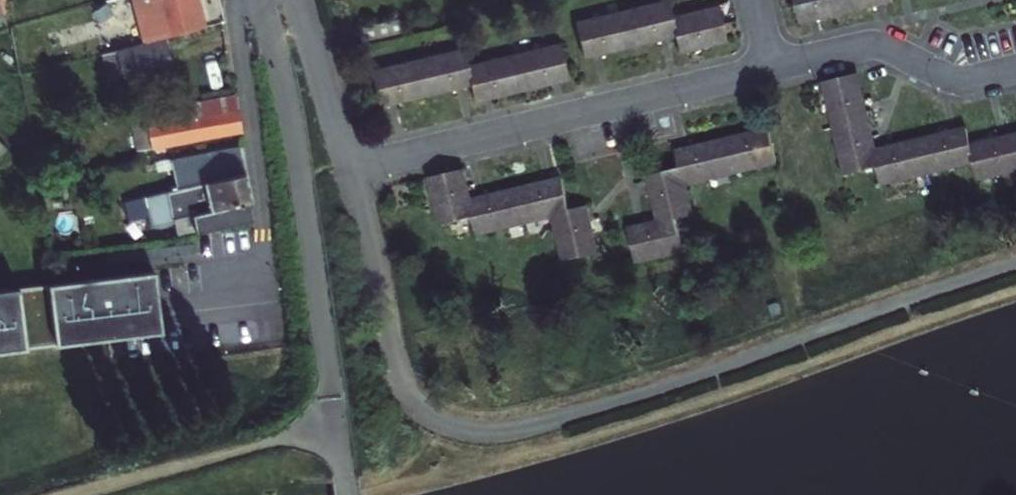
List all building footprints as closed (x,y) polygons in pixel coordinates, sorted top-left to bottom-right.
[(163,38),(195,29),(192,19),(199,18),(194,0),(132,0),(144,43),(163,38)] [(845,12),(893,1),(893,0),(793,0),(799,23),(845,12)] [(665,2),(619,13),(574,24),(582,57),(627,47),(672,36),(677,53),(725,41),(716,8),(668,19),(665,2)] [(202,27),(199,18),(192,19),(195,29),(202,27)] [(360,30),(364,43),(402,33),(399,20),(360,30)] [(171,72),(163,38),(144,43),(113,50),(122,84),(171,72)] [(380,105),(424,95),(470,84),(474,100),(521,89),(567,79),(559,45),(513,56),(466,67),(462,50),(417,61),(372,72),(380,105)] [(1014,135),(968,146),(965,130),(919,141),(889,148),(882,149),(874,151),(870,137),(869,129),(866,121),(864,112),(863,105),(855,75),(822,83),(834,129),(844,175),(878,167),(882,184),(927,173),(972,162),(977,180),(1015,170),(1015,135),(1014,135)] [(146,124),(149,147),(240,131),(234,95),(144,112),(146,124)] [(149,147),(146,124),(132,126),(135,150),(149,147)] [(683,248),(676,217),(690,214),(684,185),(729,174),(777,164),(768,129),(722,140),(676,151),(679,166),(646,174),(649,185),(650,193),(658,222),(644,225),(636,227),(628,229),(635,259),(683,248)] [(561,179),(515,190),(484,197),(477,199),(469,200),(466,186),(464,180),(462,171),(429,178),(441,226),(474,218),(478,234),(523,224),(551,217),(562,262),(597,254),(590,223),(588,216),(586,209),(569,213),(561,179)] [(125,201),(129,221),(148,216),(150,225),(191,215),(195,233),(254,221),(252,201),(245,173),(125,201)] [(194,243),(105,254),(106,264),(195,253),(194,243)] [(0,289),(0,351),(161,332),(154,271),(0,289)]
